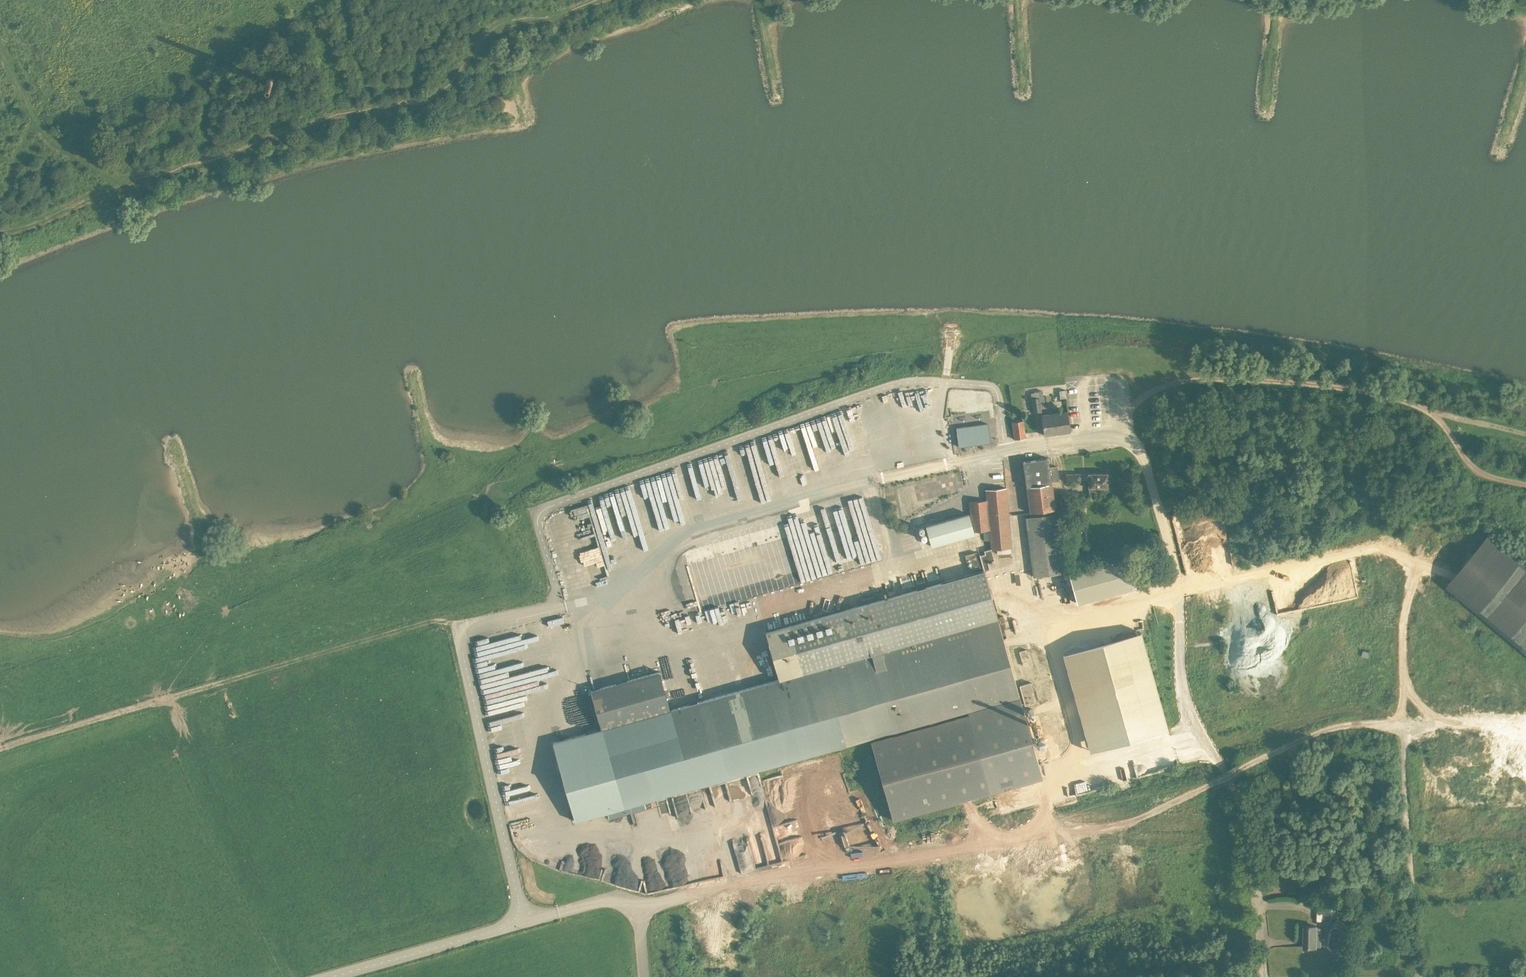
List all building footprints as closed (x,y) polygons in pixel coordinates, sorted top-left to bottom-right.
[(1031,392),(1032,406),(1045,405),(1044,396),(1042,396),(1041,391),(1031,392)] [(1041,414),(1044,433),(1070,430),(1068,411),(1041,414)] [(1012,421),(1014,439),(1026,438),(1024,419),(1012,421)] [(957,427),(959,446),(990,442),(988,423),(957,427)] [(1049,458),(1023,461),(1026,486),(1052,483),(1052,481),(1060,480),(1058,466),(1050,467),(1049,458)] [(958,467),(931,473),(932,479),(914,483),(917,500),(963,490),(958,467)] [(1066,473),(1066,482),(1080,481),(1080,473),(1066,473)] [(1088,473),(1088,487),(1108,487),(1108,473),(1088,473)] [(1055,509),(1052,483),(1026,486),(1030,512),(1055,509)] [(973,534),(988,533),(990,550),(1010,549),(1005,489),(985,490),(986,503),(971,504),(973,534)] [(682,613),(885,560),(870,504),(845,511),(841,494),(689,534),(693,548),(667,554),(682,613)] [(585,504),(563,512),(569,528),(591,520),(585,504)] [(1057,513),(1025,517),(1033,576),(1065,572),(1057,513)] [(967,515),(926,527),(932,548),(973,536),(973,534),(967,515)] [(1486,534),(1445,582),(1484,614),(1505,608),(1513,615),(1517,613),(1521,616),(1525,630),(1524,633),(1525,635),(1525,567),(1486,534)] [(988,572),(995,570),(990,552),(984,554),(985,558),(979,559),(982,567),(986,566),(988,572)] [(976,553),(965,556),(969,571),(980,568),(976,553)] [(1069,571),(1077,602),(1137,586),(1129,556),(1069,571)] [(623,808),(820,752),(967,711),(968,714),(871,741),(893,820),(1043,778),(984,571),(766,632),(779,679),(670,710),(659,671),(590,691),(623,808)] [(1141,631),(1063,653),(1090,751),(1168,729),(1141,631)] [(1019,651),(1023,666),(1031,664),(1027,649),(1019,651)] [(1031,682),(1020,685),(1025,705),(1035,702),(1032,691),(1033,691),(1031,682)] [(596,825),(585,828),(586,835),(597,833),(596,825)] [(1319,923),(1332,924),(1333,905),(1320,904),(1319,923)] [(1304,926),(1304,947),(1320,947),(1320,931),(1316,931),(1316,926),(1304,926)]
